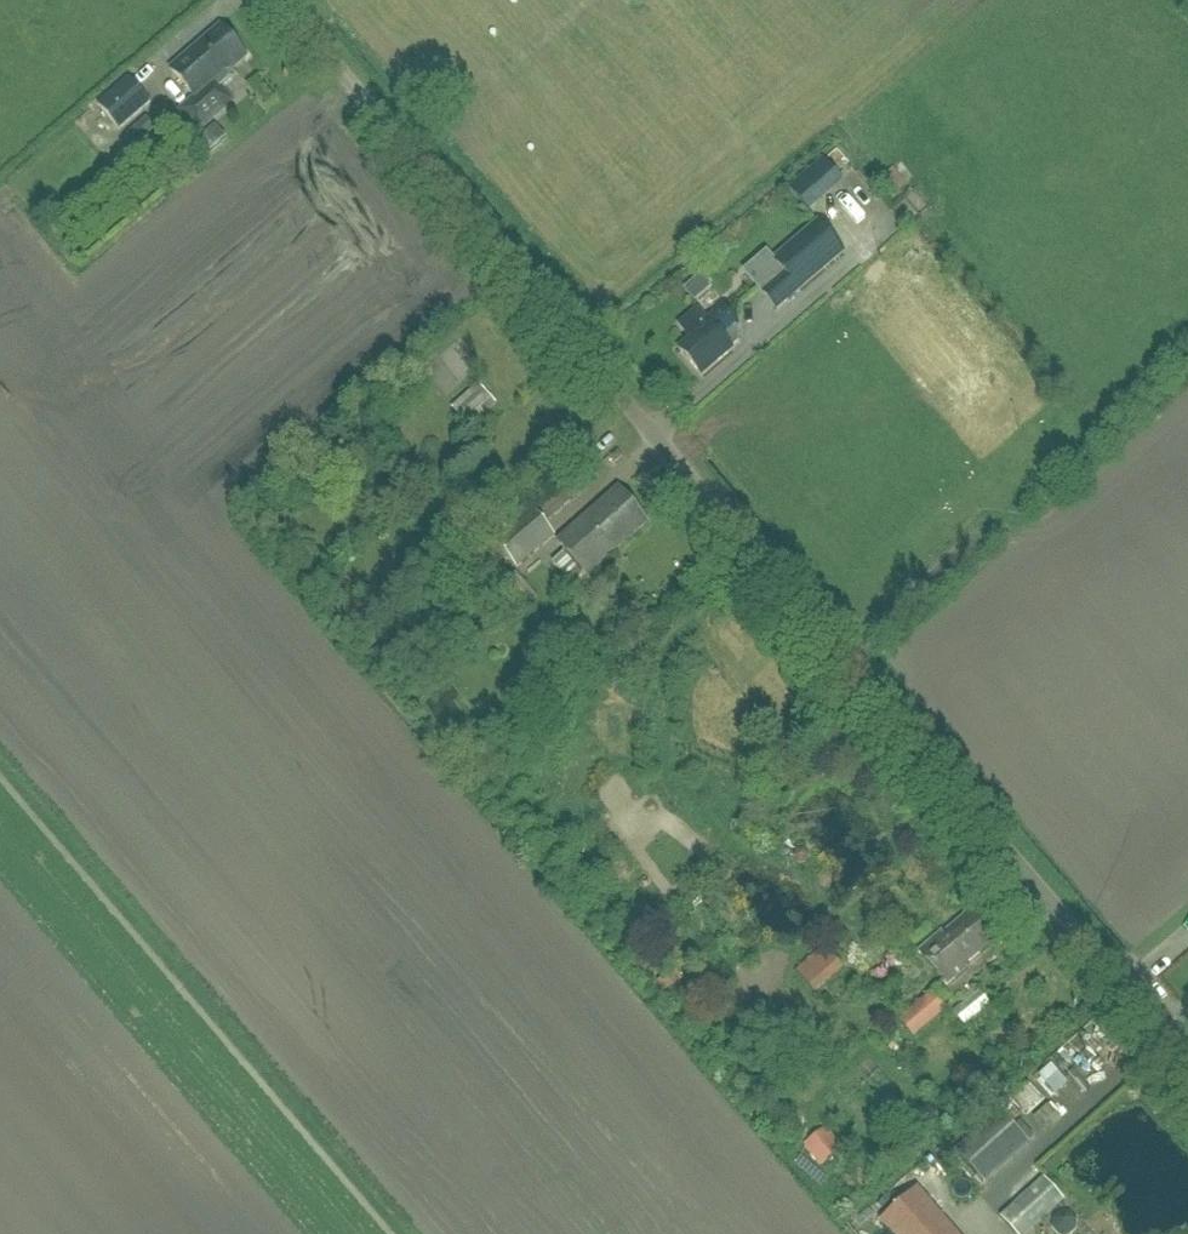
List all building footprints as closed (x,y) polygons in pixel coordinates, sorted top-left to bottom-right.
[(247,58),(222,29),(171,72),(195,100),(182,112),(199,132),(198,133),(199,134),(233,104),(232,103),(231,104),(219,90),(231,80),(227,75),(247,58)] [(117,133),(150,106),(129,82),(98,109),(117,133)] [(206,157),(226,140),(215,127),(195,144),(206,157)] [(812,206),(848,179),(836,164),(800,191),(812,206)] [(843,254),(818,224),(751,281),(777,311),(843,254)] [(737,328),(723,311),(722,310),(707,323),(698,312),(680,327),(692,341),(679,352),(701,378),(731,353),(730,351),(738,345),(739,335),(735,330),(737,328)] [(495,408),(479,389),(451,413),(467,432),(495,408)] [(613,556),(647,527),(620,496),(595,517),(594,516),(558,547),(565,555),(554,565),(572,587),(584,577),(585,578),(612,555),(613,556)] [(564,541),(591,517),(583,508),(556,532),(564,541)] [(516,570),(554,539),(532,512),(494,543),(516,570)] [(538,602),(515,576),(511,580),(505,574),(493,585),(521,617),(538,602)] [(964,967),(995,941),(972,913),(940,939),(939,937),(918,953),(948,986),(966,969),(964,967)] [(817,995),(841,973),(827,957),(802,979),(817,995)] [(914,1038),(950,1006),(937,992),(901,1023),(914,1038)] [(958,1012),(965,1025),(996,1007),(989,995),(958,1012)] [(1053,1095),(1071,1084),(1058,1062),(1040,1072),(1053,1095)] [(1016,1091),(1028,1115),(1047,1105),(1035,1082),(1016,1091)] [(1028,1144),(998,1112),(954,1153),(983,1185),(1028,1144)] [(805,1142),(825,1167),(844,1151),(824,1127),(805,1142)] [(1044,1180),(1000,1220),(1013,1233),(1029,1233),(1064,1202),(1044,1180)] [(917,1191),(881,1222),(891,1233),(954,1233),(917,1191)]
